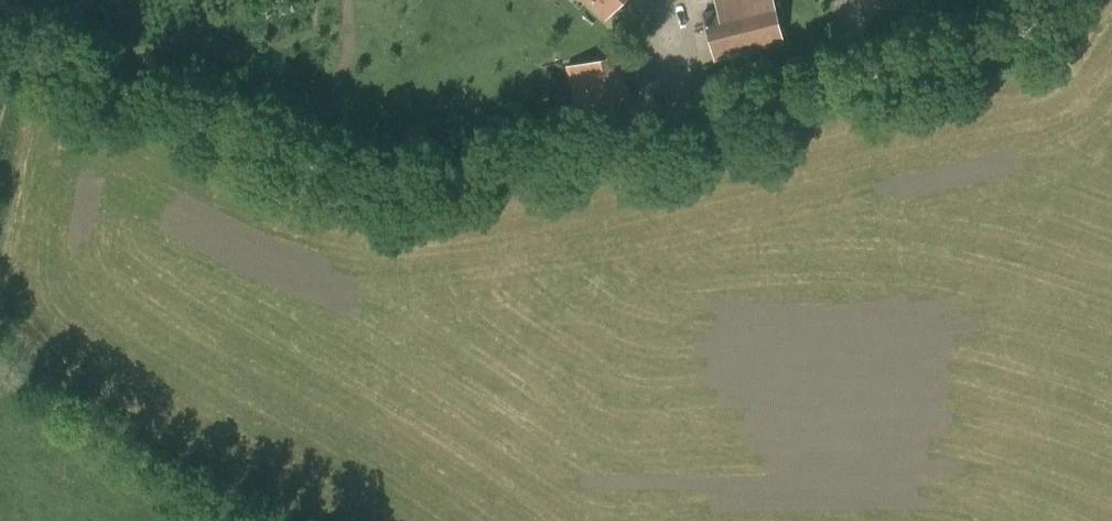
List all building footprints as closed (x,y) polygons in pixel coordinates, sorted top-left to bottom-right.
[(604,20),(623,0),(583,0),(604,20)] [(774,0),(752,0),(702,12),(714,61),(785,44),(774,0)] [(634,110),(621,53),(566,65),(578,122),(634,110)]
